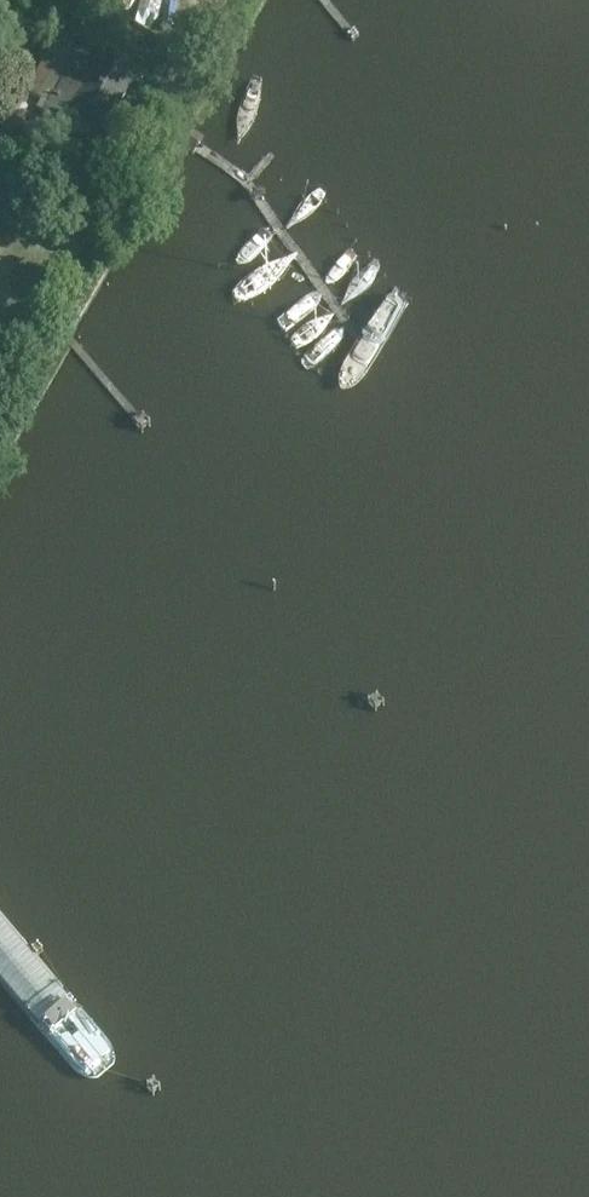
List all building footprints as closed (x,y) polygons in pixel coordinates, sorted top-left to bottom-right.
[(59,121),(96,61),(60,44),(50,63),(44,59),(26,93),(53,107),(48,117),(59,121)] [(108,139),(139,87),(106,69),(99,66),(87,85),(69,119),(96,133),(102,136),(108,139)]
